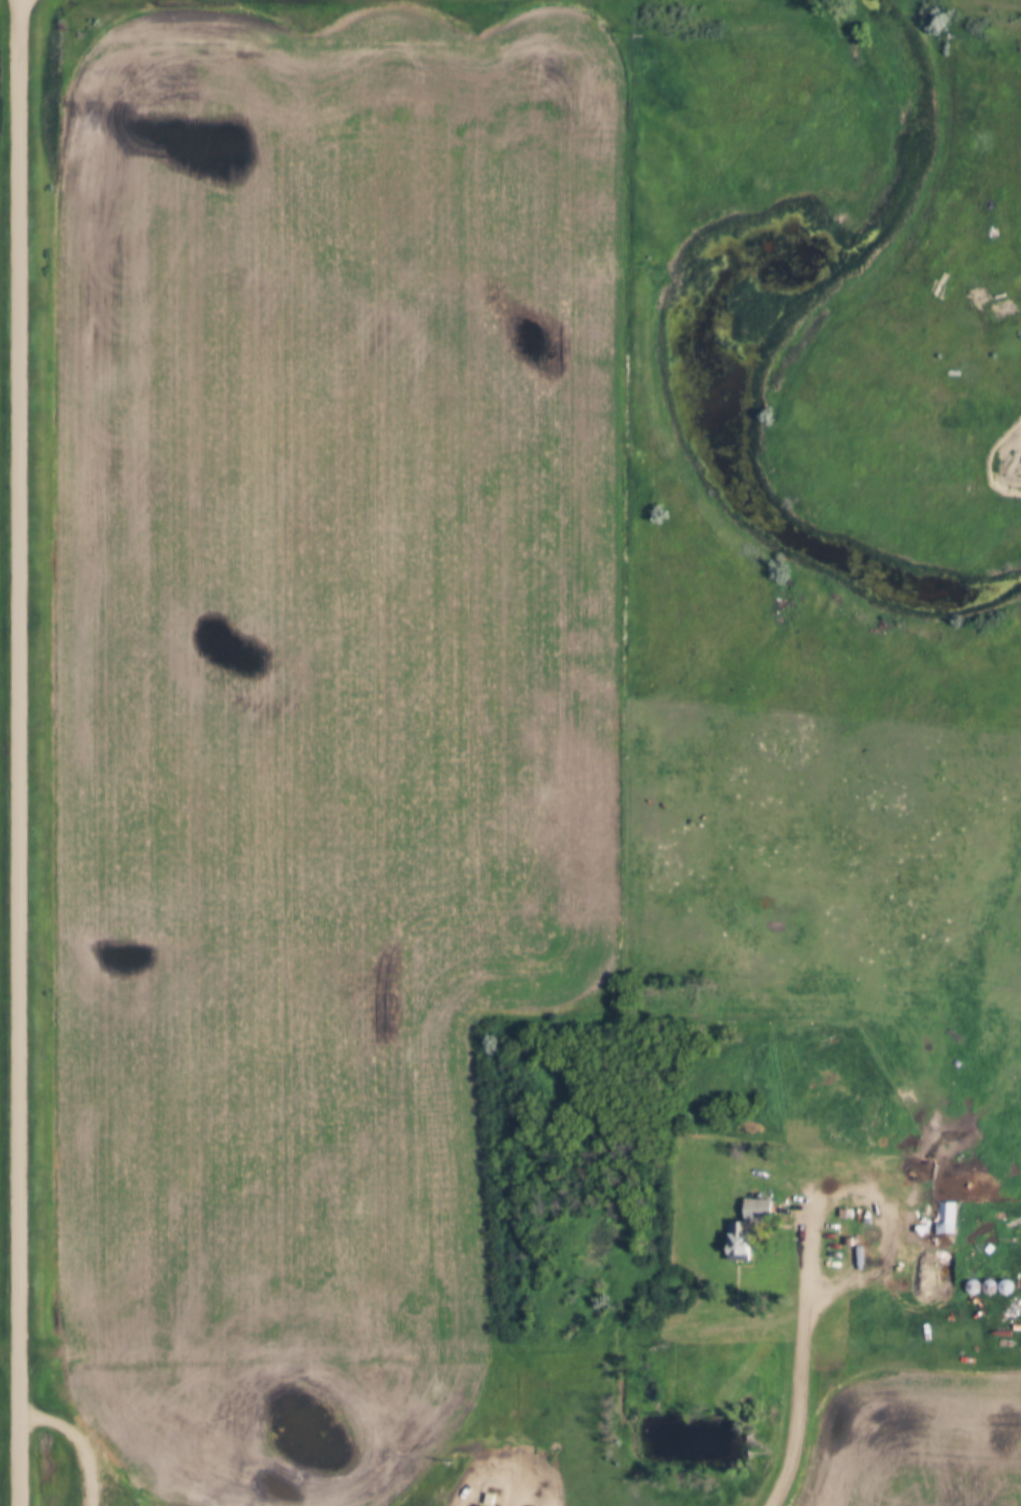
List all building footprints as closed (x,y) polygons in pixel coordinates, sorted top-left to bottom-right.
[(771,1200),(743,1200),(743,1224),(727,1223),(726,1262),(749,1262),(750,1222),(770,1223),(771,1200)] [(949,1206),(933,1206),(933,1237),(949,1237),(949,1206)]
